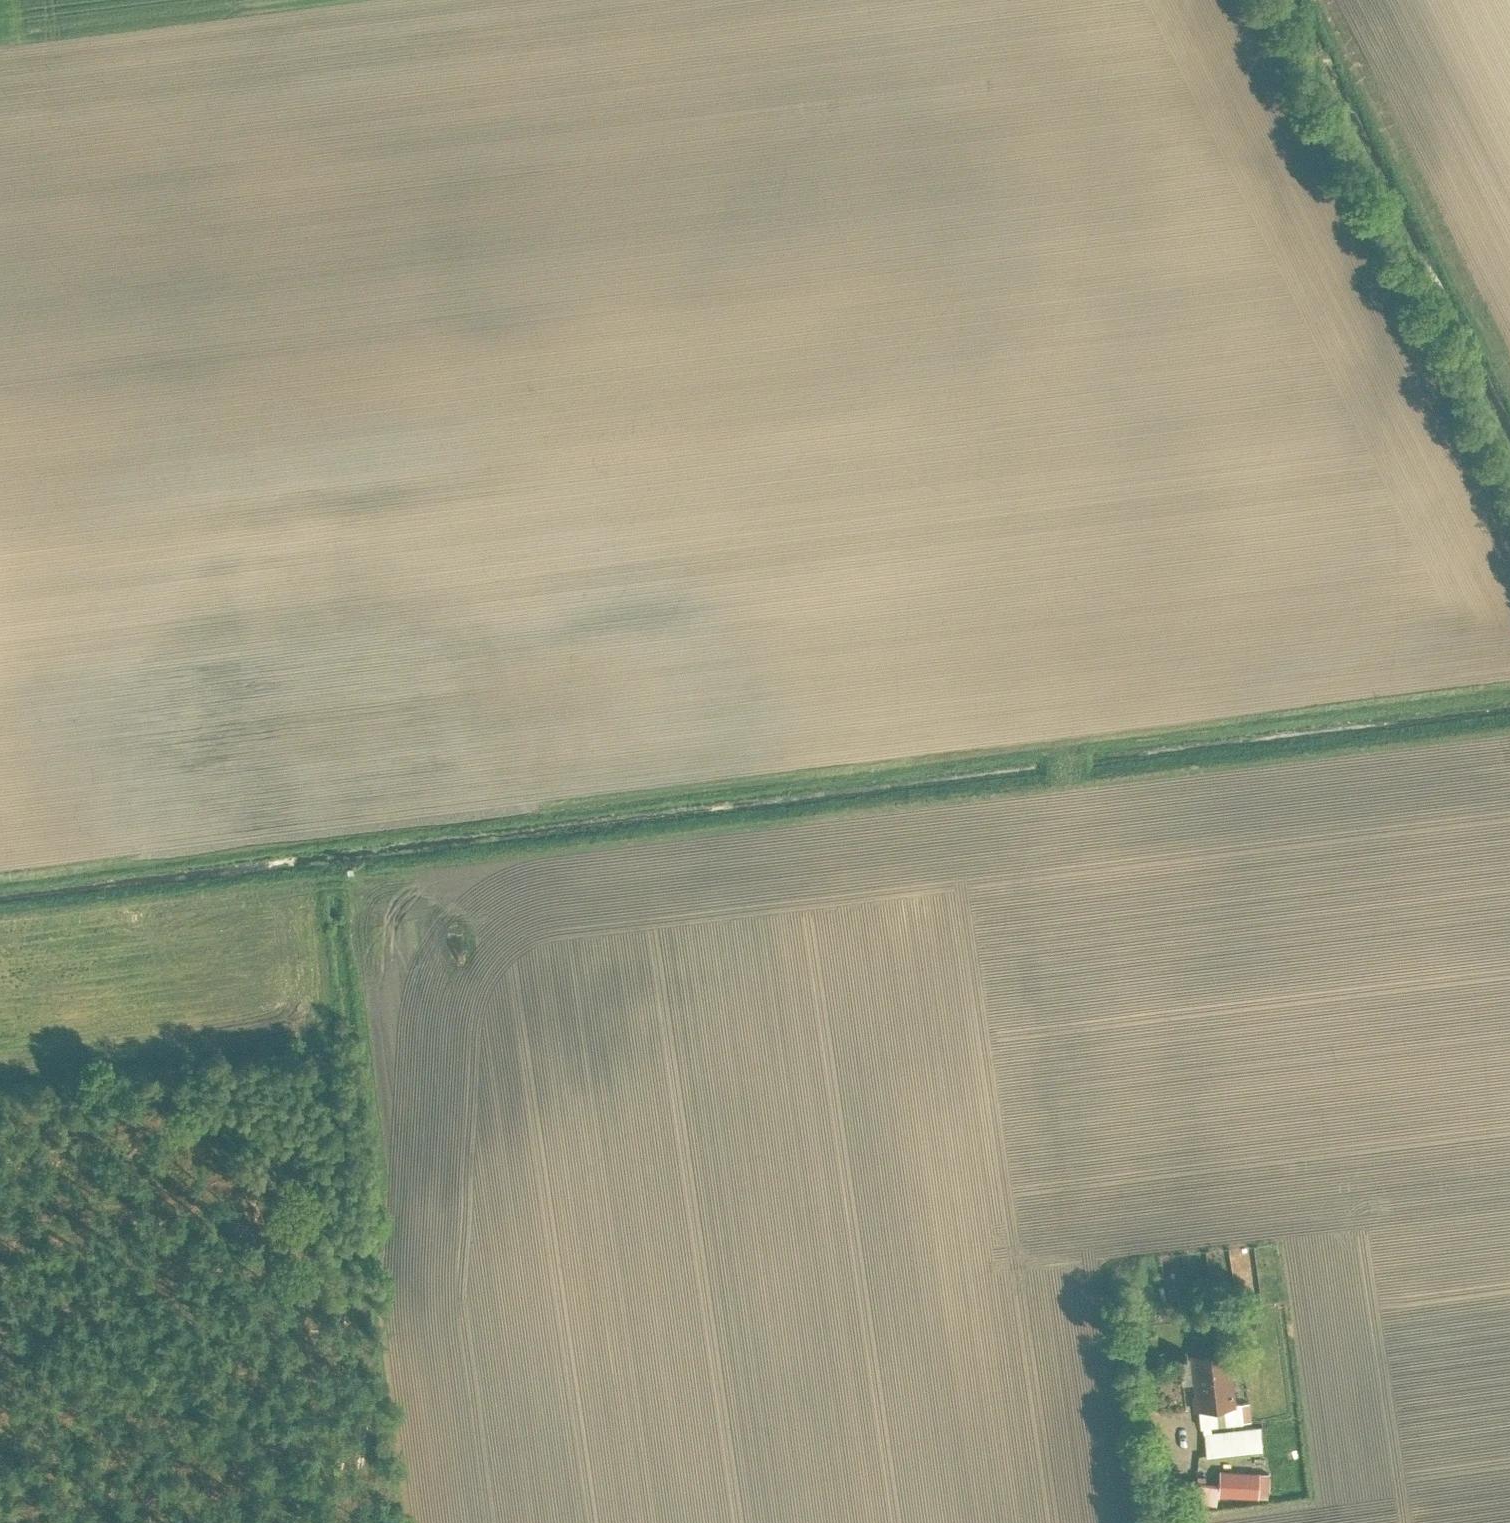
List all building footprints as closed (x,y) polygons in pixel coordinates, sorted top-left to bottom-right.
[(1180,1284),(1180,1269),(1165,1269),(1165,1284),(1180,1284)] [(1189,1352),(1196,1408),(1222,1405),(1215,1349),(1189,1352)] [(1222,1405),(1196,1408),(1198,1426),(1241,1420),(1238,1403),(1222,1405)] [(1259,1426),(1206,1430),(1208,1451),(1261,1447),(1259,1426)] [(1264,1471),(1220,1468),(1218,1493),(1262,1497),(1264,1471)] [(1215,1483),(1195,1481),(1192,1501),(1213,1503),(1215,1483)]
